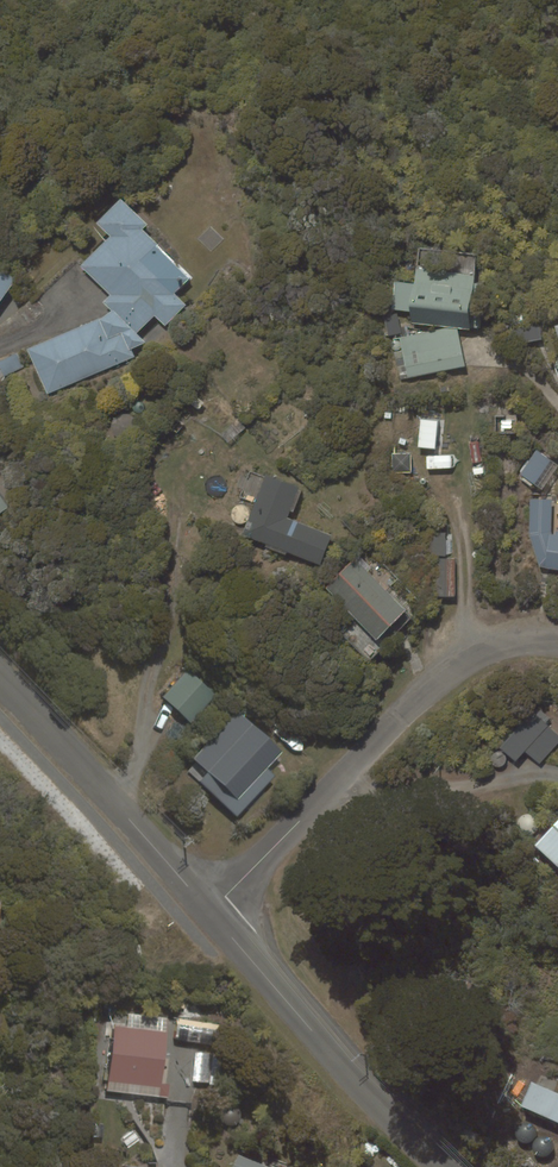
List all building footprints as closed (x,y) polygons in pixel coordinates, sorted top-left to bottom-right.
[(27,349),(47,395),(135,357),(132,349),(146,342),(137,333),(154,316),(165,326),(186,305),(174,293),(189,279),(157,246),(159,245),(142,229),(147,224),(120,198),(96,223),(110,236),(80,266),(110,295),(102,302),(111,311),(99,319),(27,349)] [(441,326),(457,328),(470,330),(474,283),(475,275),(416,268),(414,283),(394,281),(391,310),(410,312),(409,323),(441,326)] [(15,280),(0,269),(0,302),(15,280)] [(519,342),(542,340),(541,326),(517,328),(519,342)] [(446,328),(392,339),(401,379),(465,366),(457,329),(446,328)] [(0,361),(0,367),(4,376),(24,367),(18,353),(0,361)] [(417,447),(435,450),(439,420),(421,418),(417,447)] [(228,444),(246,428),(238,419),(220,435),(228,444)] [(520,474),(542,490),(557,468),(557,465),(536,449),(520,474)] [(412,473),(411,453),(392,454),(392,473),(412,473)] [(267,474),(243,534),(266,543),(265,547),(285,555),(287,551),(320,564),(332,535),(287,518),(290,511),(293,512),(302,491),(299,490),(300,487),(267,474)] [(9,508),(0,495),(0,514),(9,508)] [(530,534),(539,567),(557,570),(557,532),(556,531),(555,535),(553,535),(551,532),(552,500),(529,499),(530,534)] [(430,556),(446,556),(446,554),(452,554),(452,534),(446,534),(446,533),(430,533),(430,556)] [(354,558),(325,588),(376,640),(406,611),(367,572),(371,568),(361,557),(357,561),(354,558)] [(436,596),(455,596),(455,558),(436,558),(436,596)] [(188,669),(162,697),(192,723),(217,695),(188,669)] [(515,762),(525,751),(539,764),(557,743),(557,734),(545,723),(550,718),(540,709),(536,714),(532,711),(499,748),(515,762)] [(237,710),(193,758),(196,761),(187,771),(237,817),(275,776),(267,768),(282,752),(237,710)] [(534,845),(557,868),(557,820),(534,845)] [(116,1028),(108,1090),(160,1097),(168,1034),(116,1028)] [(521,1106),(557,1123),(557,1094),(532,1082),(521,1106)] [(239,1155),(234,1166),(269,1166),(239,1155)]
